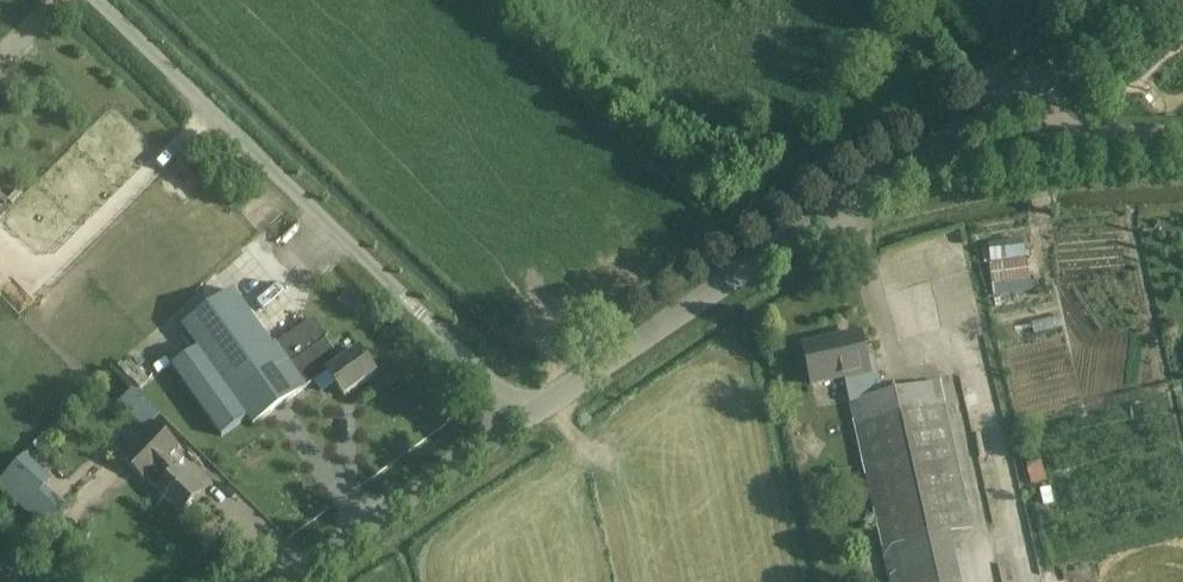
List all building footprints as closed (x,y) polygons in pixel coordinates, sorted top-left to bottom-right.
[(1024,260),(1022,243),(993,246),(995,263),(1024,260)] [(1031,290),(1028,261),(990,266),(992,286),(996,285),(997,294),(1031,290)] [(273,345),(234,290),(182,327),(198,349),(171,368),(221,438),(247,420),(254,429),(308,391),(307,389),(327,375),(343,398),(376,376),(359,351),(341,362),(312,319),(276,344),(273,345)] [(1032,323),(1035,338),(1063,332),(1059,317),(1032,323)] [(875,357),(865,359),(860,335),(802,348),(811,386),(843,379),(848,403),(847,403),(881,546),(889,581),(962,581),(951,535),(974,531),(940,382),(883,395),(875,357)] [(118,403),(130,414),(144,399),(132,388),(118,403)] [(180,449),(154,423),(119,459),(146,485),(148,483),(155,490),(154,491),(181,517),(204,494),(169,460),(180,449)] [(61,513),(40,493),(49,484),(27,465),(4,490),(46,529),(61,513)]
